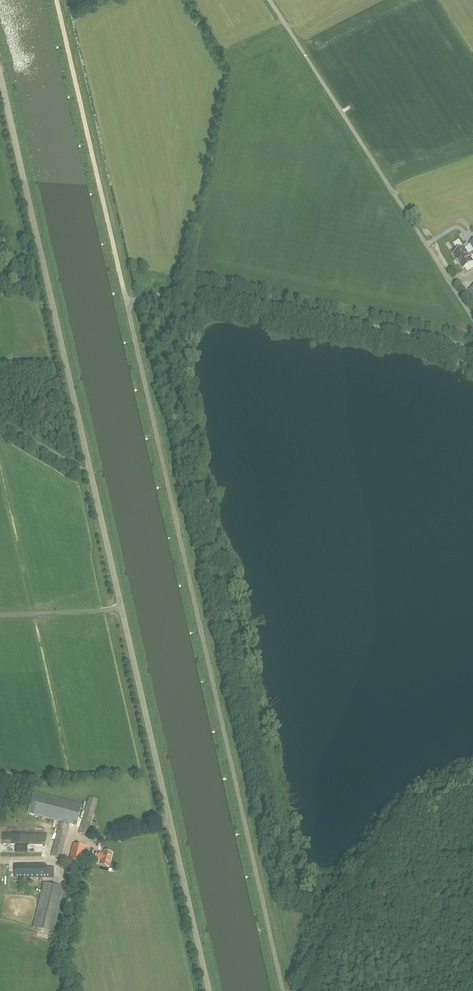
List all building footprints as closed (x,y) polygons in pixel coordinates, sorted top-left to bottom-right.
[(454,253),(458,260),(469,254),(464,246),(454,253)] [(458,260),(463,268),(472,261),(469,254),(458,260)] [(77,825),(82,804),(34,792),(28,813),(77,825)] [(89,797),(79,833),(87,835),(98,799),(89,797)] [(69,824),(60,822),(51,855),(60,858),(69,824)] [(71,861),(70,867),(79,869),(80,863),(81,863),(85,847),(73,844),(69,860),(71,861)] [(112,852),(104,850),(103,853),(97,851),(95,857),(99,858),(99,857),(102,858),(101,860),(109,862),(112,852)] [(54,867),(46,867),(46,864),(15,865),(15,878),(35,878),(54,877),(54,867)] [(33,927),(54,932),(64,887),(44,882),(33,927)]
